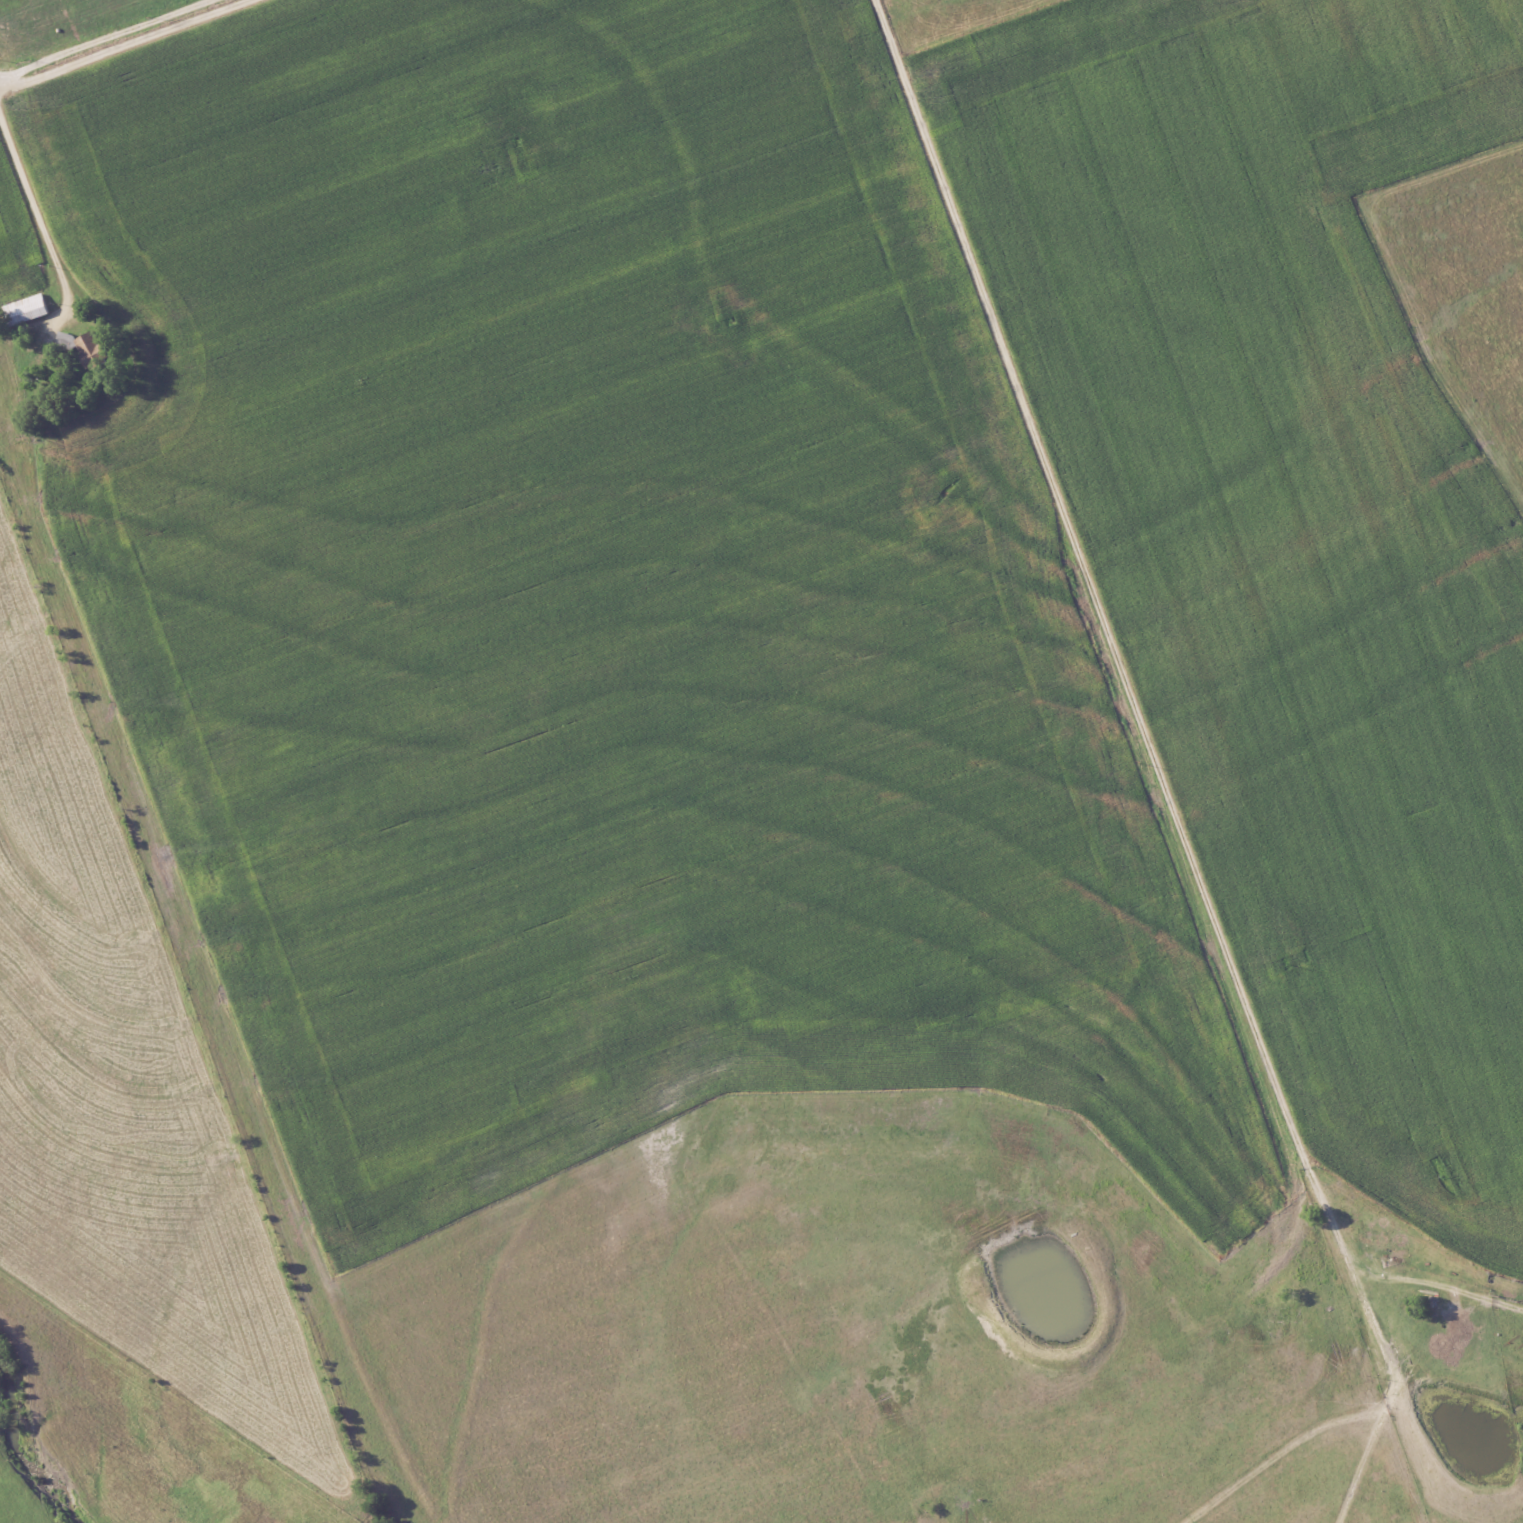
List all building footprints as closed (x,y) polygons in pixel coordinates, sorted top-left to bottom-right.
[(111,364),(102,331),(78,338),(88,370),(111,364)]
